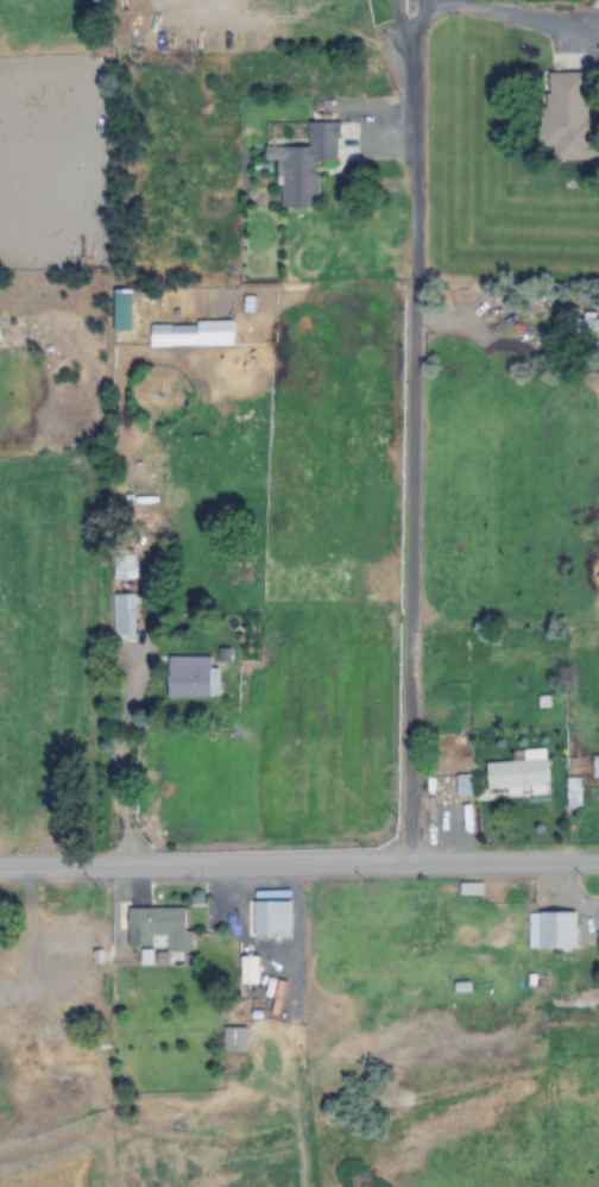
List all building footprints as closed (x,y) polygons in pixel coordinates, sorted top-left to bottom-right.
[(547,72),(547,107),(539,107),(539,146),(553,146),(553,159),(598,159),(598,139),(587,140),(587,72),(547,72)] [(309,147),(265,146),(265,160),(280,160),(279,207),(318,208),(319,161),(338,161),(339,122),(309,122),(309,147)] [(582,319),(582,332),(598,332),(598,319),(582,319)] [(234,321),(150,322),(150,346),(234,345),(234,321)] [(137,554),(115,554),(115,579),(137,579),(137,554)] [(136,635),(136,593),(113,593),(113,635),(136,635)] [(168,696),(210,696),(210,655),(168,655),(168,696)] [(487,762),(487,788),(548,787),(548,758),(540,758),(540,750),(520,750),(520,761),(487,762)] [(254,939),(291,939),(291,902),(254,902),(254,939)] [(190,950),(190,908),(127,909),(127,950),(190,950)] [(540,912),(540,948),(576,948),(576,912),(540,912)] [(45,928),(45,956),(94,956),(94,928),(45,928)] [(9,1011),(8,986),(0,986),(0,1011),(9,1011)] [(223,1053),(247,1053),(247,1028),(223,1028),(223,1053)]
